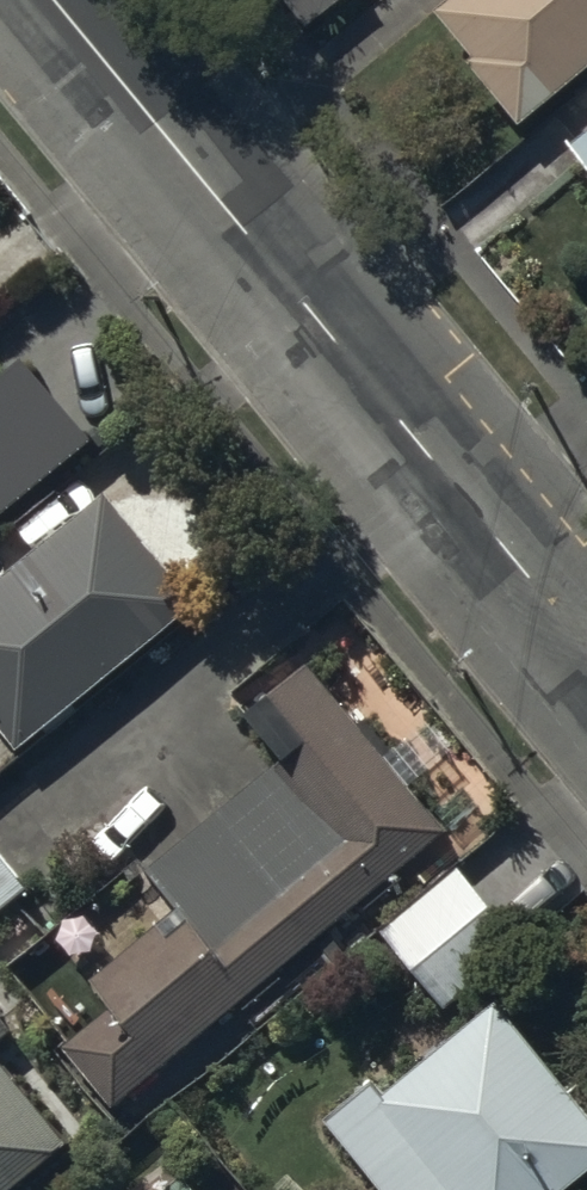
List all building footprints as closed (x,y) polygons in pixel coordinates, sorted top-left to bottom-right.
[(306,22),(334,0),(288,0),(306,22)] [(520,118),(586,63),(586,0),(442,0),(436,5),(474,51),(469,56),(520,118)] [(571,138),(586,158),(586,125),(571,138)] [(93,435),(25,353),(0,374),(0,511),(93,435)] [(0,572),(0,721),(17,742),(196,598),(106,487),(0,572)] [(286,752),(214,811),(315,934),(446,826),(307,658),(248,707),(286,752)] [(315,934),(214,811),(147,866),(177,904),(90,976),(112,1003),(64,1043),(112,1101),(315,934)] [(0,851),(0,906),(27,883),(0,851)] [(382,928),(444,1003),(522,940),(459,864),(382,928)] [(373,1073),(321,1114),(383,1189),(553,1189),(586,1162),(586,1109),(497,998),(385,1088),(373,1073)] [(13,1025),(0,1010),(0,1036),(13,1025)] [(67,1138),(0,1059),(0,1189),(5,1189),(67,1138)] [(183,1170),(158,1189),(200,1189),(183,1170)]
